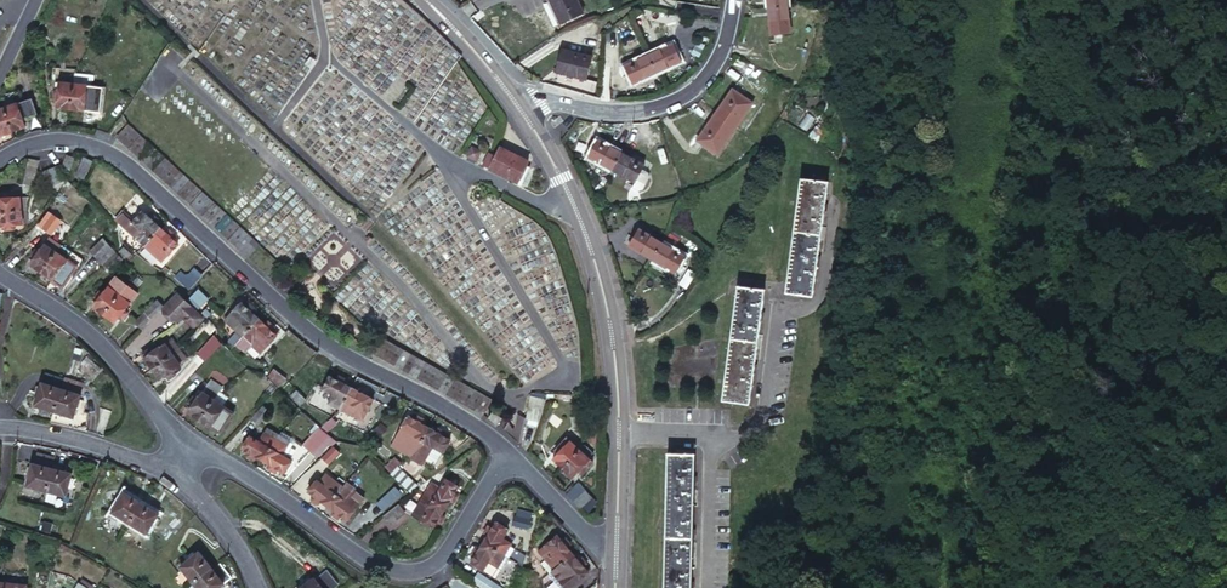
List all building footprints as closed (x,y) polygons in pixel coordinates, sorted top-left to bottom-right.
[(574,0),(549,0),(559,22),(579,13),(574,0)] [(786,0),(767,0),(767,9),(772,8),(783,7),(787,6),(786,0)] [(797,5),(787,6),(789,31),(799,30),(797,5)] [(789,31),(787,6),(783,7),(772,8),(767,9),(770,34),(789,31)] [(679,16),(652,10),(649,19),(676,25),(679,16)] [(207,42),(200,51),(207,58),(215,49),(207,42)] [(672,43),(648,53),(648,54),(651,62),(656,72),(680,62),(672,43)] [(592,56),(562,49),(557,74),(586,81),(592,56)] [(648,53),(623,64),(632,83),(656,72),(651,62),(648,54),(648,53)] [(92,78),(74,76),(73,78),(73,83),(86,85),(91,85),(92,78)] [(73,83),(60,82),(58,82),(57,93),(56,100),(56,108),(69,109),(71,94),(73,83)] [(86,85),(73,83),(71,94),(69,109),(83,110),(84,103),(85,95),(86,85)] [(91,85),(86,85),(85,95),(89,95),(88,103),(84,103),(83,110),(100,112),(102,86),(91,85)] [(736,127),(752,103),(730,90),(714,113),(728,122),(736,127)] [(2,100),(4,108),(15,104),(10,96),(7,97),(4,98),(2,100)] [(15,104),(4,108),(8,118),(13,133),(26,128),(23,121),(35,116),(29,99),(15,104)] [(127,104),(120,100),(113,110),(120,115),(127,104)] [(0,109),(0,138),(13,133),(8,118),(4,108),(0,109)] [(718,154),(736,127),(728,122),(714,113),(696,140),(718,154)] [(130,122),(118,135),(123,140),(136,128),(130,122)] [(123,140),(129,146),(142,133),(136,128),(123,140)] [(135,152),(147,139),(142,133),(129,146),(135,152)] [(141,157),(154,145),(147,139),(135,152),(138,154),(141,157)] [(611,170),(618,158),(620,153),(595,140),(586,157),(611,170)] [(147,163),(159,150),(154,145),(141,157),(147,163)] [(529,161),(500,148),(491,168),(520,182),(529,161)] [(147,163),(154,169),(165,156),(163,153),(159,150),(147,163)] [(620,153),(618,158),(611,170),(633,182),(640,170),(642,165),(620,153)] [(78,157),(69,154),(64,169),(72,172),(78,157)] [(159,174),(171,161),(165,156),(154,169),(157,172),(159,174)] [(91,163),(83,159),(74,176),(83,181),(91,163)] [(37,162),(27,160),(20,188),(31,191),(37,162)] [(159,174),(166,181),(178,167),(171,161),(159,174)] [(171,187),(184,173),(178,167),(166,181),(171,187)] [(62,175),(60,168),(42,172),(46,188),(64,183),(62,175)] [(645,173),(640,170),(633,182),(630,188),(636,191),(640,190),(647,177),(645,173)] [(174,189),(177,192),(189,179),(188,177),(184,173),(171,187),(174,189)] [(184,198),(196,184),(189,179),(177,192),(184,198)] [(828,182),(800,179),(785,292),(813,296),(817,266),(828,182)] [(187,201),(190,203),(202,190),(196,184),(184,198),(187,201)] [(195,209),(208,196),(202,190),(190,203),(195,209)] [(0,199),(0,212),(2,212),(20,211),(19,197),(11,198),(10,193),(3,194),(3,199),(0,199)] [(195,209),(201,214),(213,201),(210,198),(208,196),(195,209)] [(26,197),(19,197),(20,211),(27,210),(27,204),(26,197)] [(208,220),(220,207),(213,201),(201,214),(205,218),(208,220)] [(208,220),(214,226),(226,213),(220,207),(208,220)] [(20,211),(2,212),(0,212),(0,226),(5,226),(13,225),(22,225),(20,211)] [(135,237),(143,245),(160,228),(153,221),(147,216),(142,211),(133,220),(132,221),(141,230),(135,237)] [(117,221),(135,237),(141,230),(132,221),(133,220),(125,212),(117,221)] [(220,232),(232,219),(230,217),(226,213),(214,226),(219,231),(220,232)] [(59,221),(52,217),(43,230),(50,234),(59,221)] [(227,238),(239,226),(232,219),(220,232),(227,238)] [(660,240),(637,227),(627,243),(650,256),(655,247),(660,240)] [(143,245),(152,253),(161,262),(167,255),(177,244),(172,239),(166,233),(160,228),(143,245)] [(60,246),(49,239),(44,245),(55,253),(60,246)] [(683,253),(660,240),(655,247),(650,256),(673,270),(683,253)] [(97,258),(107,248),(101,241),(91,252),(97,258)] [(55,253),(44,245),(40,251),(35,258),(29,266),(40,273),(44,268),(55,253)] [(81,261),(60,246),(55,253),(65,261),(61,268),(64,269),(59,276),(57,274),(51,282),(62,289),(81,261)] [(103,264),(115,253),(109,246),(107,248),(97,258),(103,264)] [(32,256),(35,258),(40,251),(36,249),(32,256)] [(123,249),(117,255),(122,260),(125,263),(131,256),(123,249)] [(65,261),(55,253),(44,268),(40,273),(51,282),(57,274),(61,268),(65,261)] [(217,260),(210,253),(199,266),(206,272),(217,260)] [(112,271),(122,260),(117,255),(116,254),(106,265),(112,271)] [(180,293),(182,296),(200,277),(192,270),(184,278),(179,273),(173,280),(178,285),(175,288),(180,293)] [(125,286),(115,278),(104,293),(99,299),(93,307),(104,315),(115,300),(125,286)] [(136,294),(125,286),(115,300),(104,315),(114,322),(120,315),(125,308),(136,294)] [(764,290),(737,286),(721,400),(748,404),(757,341),(764,290)] [(197,291),(187,301),(194,307),(196,309),(198,312),(208,301),(197,291)] [(184,298),(184,297),(182,296),(180,293),(163,309),(178,324),(183,319),(191,309),(194,307),(187,301),(184,298)] [(260,318),(255,312),(248,306),(243,301),(233,313),(227,320),(235,328),(244,336),(253,326),(260,318)] [(155,318),(163,309),(157,303),(135,324),(142,330),(155,318)] [(203,320),(191,309),(183,319),(194,329),(203,320)] [(267,325),(260,318),(253,326),(244,336),(246,338),(243,341),(249,348),(253,344),(262,352),(268,345),(279,335),(273,330),(267,325)] [(183,345),(176,336),(155,351),(153,347),(138,358),(148,373),(155,368),(171,358),(181,347),(183,345)] [(379,357),(388,342),(381,338),(380,338),(373,352),(379,357)] [(379,357),(387,361),(395,346),(388,342),(379,357)] [(191,356),(183,345),(181,347),(171,358),(155,368),(148,373),(156,384),(164,379),(171,374),(177,369),(176,367),(191,356)] [(394,365),(402,350),(395,346),(387,361),(393,364),(394,365)] [(402,369),(410,354),(407,352),(402,350),(394,365),(402,369)] [(409,374),(417,359),(410,354),(402,369),(409,374)] [(416,377),(424,363),(417,359),(409,374),(412,375),(416,377)] [(423,382),(431,367),(429,366),(424,363),(416,377),(423,382)] [(427,384),(430,386),(439,371),(431,367),(423,382),(427,384)] [(269,377),(279,387),(280,387),(285,381),(274,371),(269,377)] [(437,390),(445,375),(439,371),(430,386),(437,390)] [(173,376),(171,374),(164,379),(166,382),(173,376)] [(437,390),(444,394),(453,379),(451,378),(445,375),(437,390)] [(329,402),(342,408),(353,386),(344,382),(337,379),(330,376),(323,389),(333,394),(329,402)] [(60,386),(61,382),(56,380),(55,382),(42,378),(40,385),(58,391),(60,386)] [(220,389),(222,387),(210,379),(202,391),(213,399),(220,389)] [(452,399),(461,383),(453,379),(444,394),(448,397),(452,399)] [(460,403),(468,388),(465,386),(461,383),(452,399),(460,403)] [(40,385),(33,405),(51,411),(58,391),(40,385)] [(342,408),(352,413),(356,405),(367,411),(374,397),(367,393),(360,390),(353,386),(342,408)] [(465,406),(467,408),(476,392),(468,388),(460,403),(465,406)] [(213,399),(224,406),(230,397),(220,389),(213,399)] [(58,391),(51,411),(72,418),(79,399),(58,391)] [(205,410),(213,399),(202,391),(196,399),(192,405),(187,413),(199,420),(205,410)] [(294,401),(301,407),(306,402),(296,391),(291,398),(294,401)] [(475,412),(484,397),(481,395),(476,392),(467,408),(475,412)] [(543,397),(532,395),(531,399),(527,416),(526,420),(538,422),(543,397)] [(491,401),(484,397),(475,412),(478,414),(482,416),(491,401)] [(219,414),(224,406),(213,399),(205,410),(199,420),(211,427),(215,421),(219,414)] [(255,409),(250,403),(238,415),(244,420),(255,409)] [(215,421),(211,427),(220,433),(234,412),(224,406),(219,414),(222,416),(218,422),(215,421)] [(270,412),(264,406),(251,419),(258,425),(270,412)] [(494,412),(488,420),(495,424),(497,425),(502,417),(494,412)] [(427,427),(420,423),(413,419),(407,416),(393,440),(402,445),(399,451),(407,456),(415,448),(427,427)] [(334,440),(321,427),(302,447),(315,460),(334,440)] [(435,431),(427,427),(415,448),(407,456),(405,458),(420,466),(432,445),(442,451),(449,439),(442,435),(435,431)] [(280,435),(269,428),(265,433),(276,440),(280,435)] [(276,440),(265,433),(260,441),(250,436),(243,448),(249,452),(255,455),(259,458),(264,461),(266,457),(276,440)] [(291,442),(280,435),(276,440),(288,448),(291,442)] [(288,448),(276,440),(266,457),(264,461),(271,465),(277,469),(284,473),(292,460),(284,456),(288,448)] [(390,446),(399,451),(402,445),(393,440),(390,446)] [(581,450),(570,440),(564,448),(559,453),(553,460),(564,469),(581,450)] [(338,453),(332,447),(322,459),(327,464),(338,453)] [(591,458),(581,450),(564,469),(574,478),(579,472),(584,466),(591,458)] [(666,454),(664,587),(690,587),(693,517),(694,455),(666,454)] [(395,467),(400,463),(395,458),(385,468),(390,473),(395,467)] [(50,468),(31,464),(26,485),(45,489),(46,483),(50,468)] [(415,487),(395,467),(390,473),(409,492),(415,487)] [(70,473),(50,468),(46,483),(45,489),(46,490),(56,492),(66,494),(70,473)] [(342,487),(331,479),(325,487),(316,481),(308,493),(315,498),(322,503),(328,507),(342,488),(342,487)] [(431,484),(424,495),(444,507),(449,499),(453,492),(457,486),(444,479),(438,489),(431,484)] [(354,496),(342,487),(342,488),(328,507),(335,511),(341,516),(347,520),(356,509),(365,499),(356,493),(354,496)] [(53,506),(56,492),(46,490),(43,503),(53,506)] [(586,491),(574,503),(579,509),(592,497),(586,491)] [(140,502),(122,492),(111,511),(128,521),(135,510),(140,502)] [(424,495),(417,505),(424,510),(418,520),(431,528),(435,521),(439,514),(444,507),(424,495)] [(394,502),(388,496),(374,507),(380,514),(394,502)] [(159,513),(140,502),(135,510),(128,521),(147,533),(159,513)] [(403,515),(396,508),(384,517),(390,525),(403,515)] [(531,522),(516,518),(514,525),(529,530),(531,522)] [(495,521),(491,528),(487,535),(483,542),(501,552),(505,554),(509,547),(510,543),(502,539),(508,528),(495,521)] [(545,561),(552,570),(571,554),(567,549),(562,542),(556,536),(544,546),(552,555),(545,561)] [(483,542),(479,551),(475,558),(472,563),(498,577),(509,557),(505,554),(501,552),(483,542)] [(509,557),(513,550),(509,547),(505,554),(509,557)] [(211,567),(200,552),(182,566),(193,580),(197,577),(208,569),(211,567)] [(552,570),(560,580),(568,574),(575,583),(587,573),(582,568),(578,562),(571,554),(552,570)] [(218,564),(212,568),(224,584),(230,580),(218,564)] [(211,567),(208,569),(197,577),(193,580),(199,587),(220,587),(224,584),(212,568),(211,567)] [(315,579),(322,587),(335,587),(339,585),(327,570),(315,579)] [(473,584),(479,587),(505,587),(482,572),(473,584)] [(315,579),(314,578),(301,587),(322,587),(315,579)]
